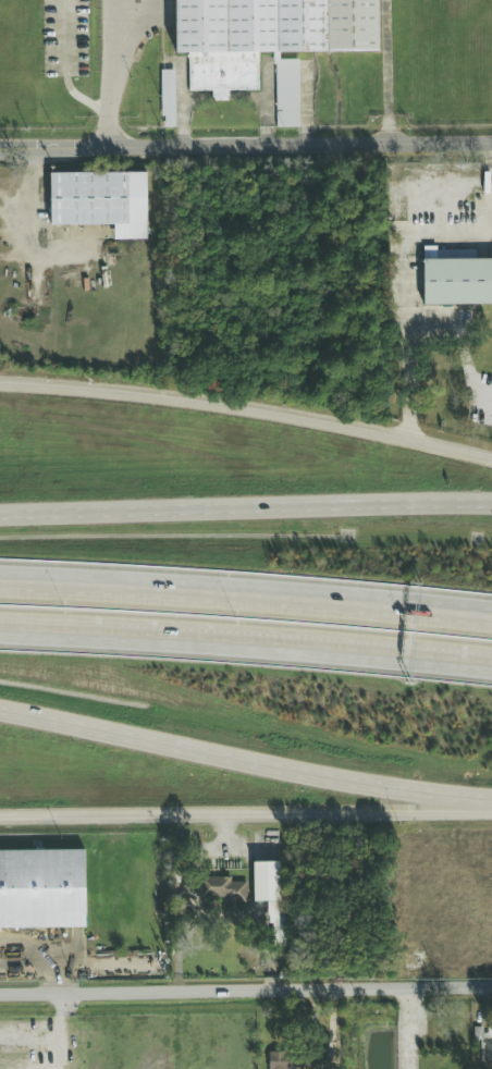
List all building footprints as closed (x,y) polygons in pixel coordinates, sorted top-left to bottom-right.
[(378,0),(174,0),(175,54),(188,54),(189,92),(212,91),(212,101),(228,101),(228,91),(259,91),(259,53),(275,53),(275,128),(299,128),(299,60),(279,60),(279,53),(378,52),(378,0)] [(175,128),(174,71),(160,71),(161,128),(175,128)] [(147,240),(146,173),(49,174),(50,226),(114,225),(114,240),(147,240)] [(423,259),(423,305),(491,305),(491,259),(423,259)] [(85,928),(84,850),(0,851),(0,929),(85,928)] [(280,862),(252,862),(253,902),(281,901),(280,862)] [(247,901),(247,882),(232,882),(232,878),(197,877),(197,900),(247,901)] [(270,946),(285,945),(284,902),(268,903),(270,946)] [(491,1029),(472,1029),(472,1041),(479,1041),(479,1061),(491,1061),(491,1040),(491,1029)] [(304,1052),(268,1053),(268,1068),(304,1068),(304,1052)]
